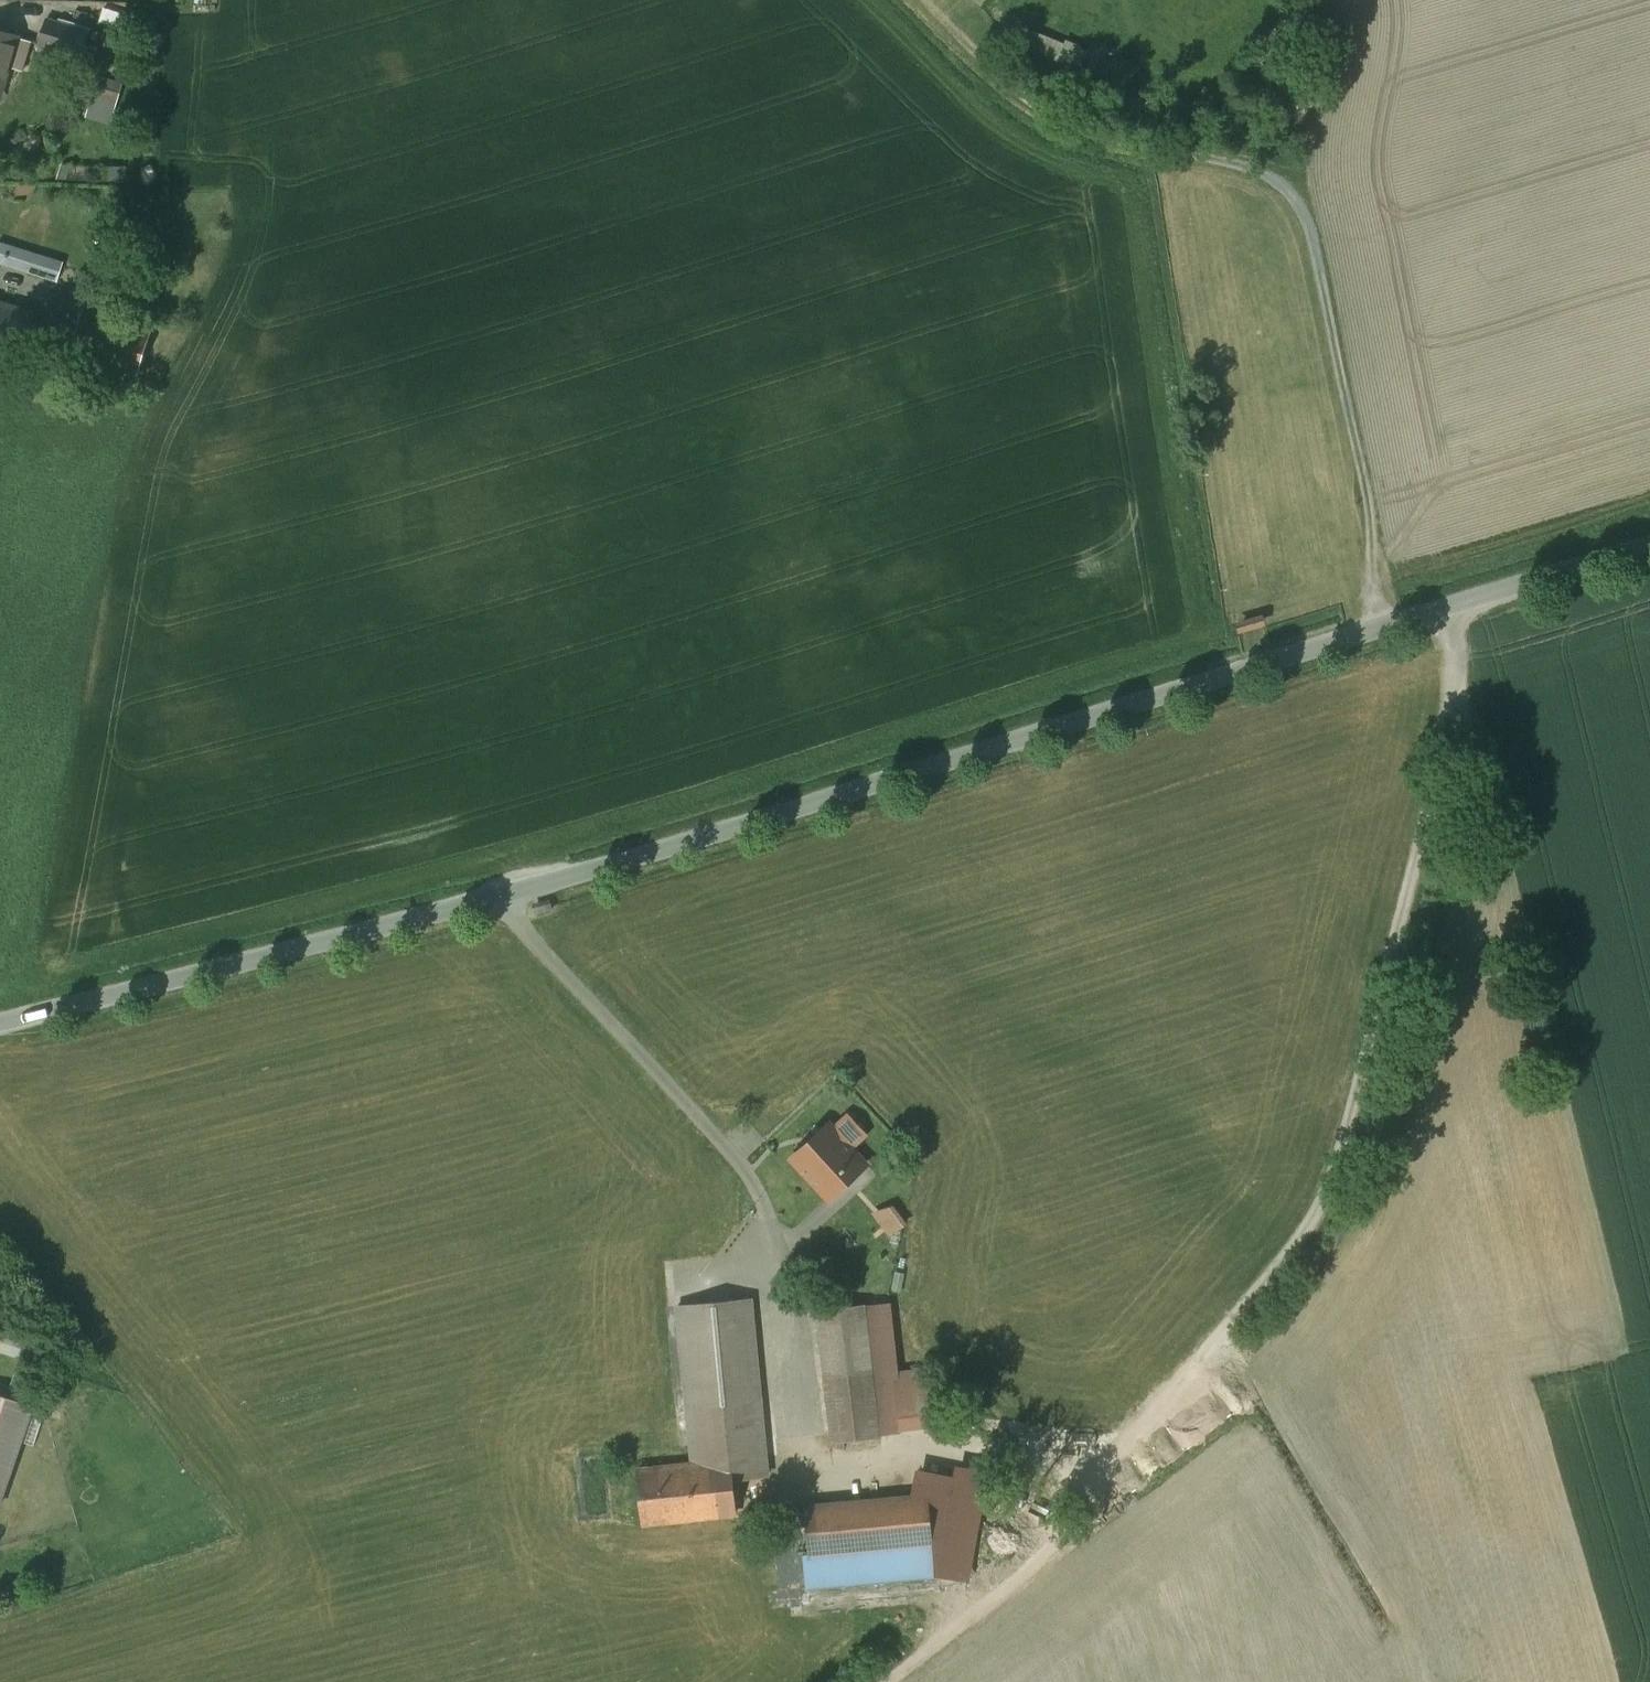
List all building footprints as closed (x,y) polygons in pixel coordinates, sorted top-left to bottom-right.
[(89,32),(47,19),(39,44),(81,57),(89,32)] [(0,31),(0,88),(2,89),(18,36),(0,31)] [(12,245),(5,264),(58,281),(64,262),(12,245)] [(16,370),(33,315),(0,304),(0,365),(16,370)] [(83,310),(69,353),(138,375),(152,332),(83,310)] [(834,1129),(851,1148),(865,1134),(848,1116),(834,1129)] [(834,1129),(830,1124),(793,1158),(829,1198),(866,1164),(851,1148),(834,1129)] [(875,1212),(892,1235),(904,1224),(891,1207),(875,1212)] [(693,1464),(730,1461),(732,1479),(768,1475),(751,1299),(679,1306),(693,1464)] [(887,1303),(866,1305),(880,1435),(901,1432),(901,1428),(894,1373),(887,1303)] [(866,1305),(818,1310),(832,1440),(880,1435),(866,1305)] [(5,1331),(0,1347),(0,1349),(26,1357),(31,1339),(5,1331)] [(929,1369),(894,1373),(901,1428),(935,1425),(929,1369)] [(0,1395),(0,1504),(33,1406),(0,1395)] [(732,1479),(730,1461),(693,1464),(638,1469),(643,1523),(735,1514),(732,1479)] [(929,1496),(805,1507),(809,1553),(933,1542),(929,1496)] [(937,1576),(933,1542),(809,1553),(803,1553),(806,1587),(937,1576)]
